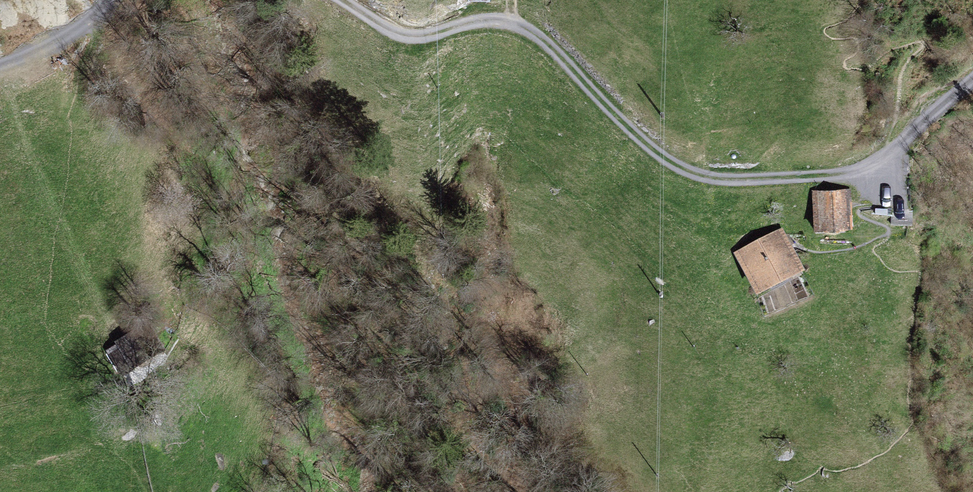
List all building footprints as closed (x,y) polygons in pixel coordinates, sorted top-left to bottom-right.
[(852,190),(813,191),(814,234),(853,231),(852,190)] [(783,228),(733,253),(757,297),(806,272),(783,228)] [(133,334),(115,343),(130,370),(148,359),(133,334)]
